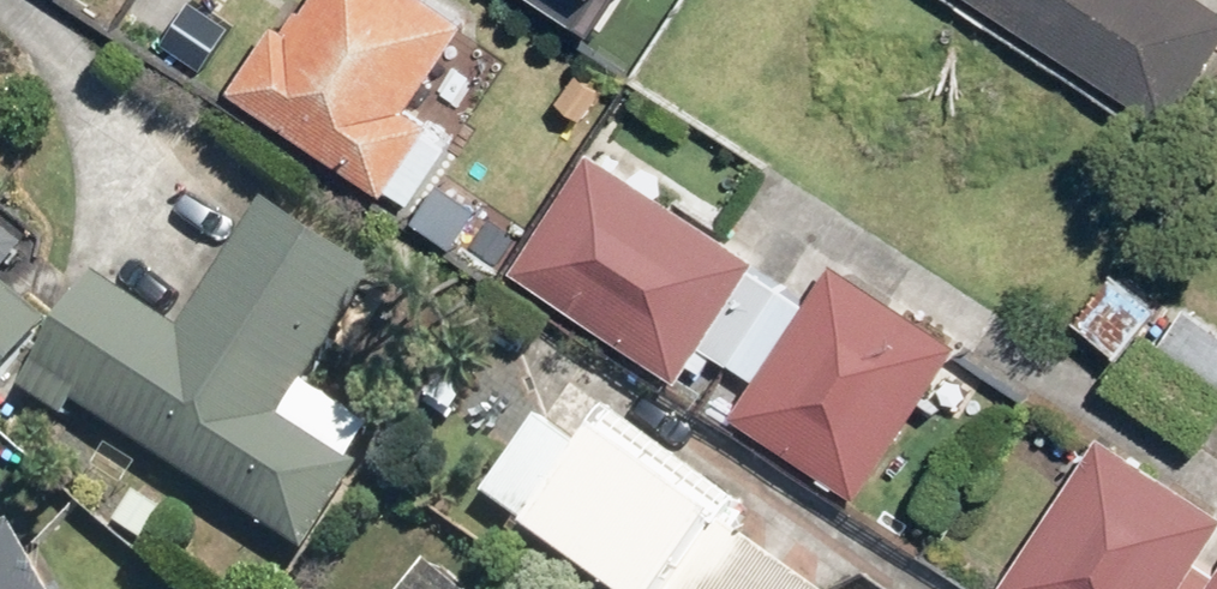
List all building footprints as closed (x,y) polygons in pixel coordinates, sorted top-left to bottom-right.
[(455,0),(308,0),(295,21),(280,11),(232,85),(397,191),(445,118),(422,103),(479,15),(455,0)] [(1175,116),(1216,51),(1216,0),(996,0),(1175,116)] [(725,228),(594,143),(515,265),(686,375),(708,339),(759,263),(765,253),(725,228)] [(187,321),(100,266),(25,385),(69,413),(78,399),(311,545),(387,426),(310,378),(381,265),(268,194),(187,321)] [(963,338),(836,256),(811,297),(760,373),(739,406),(866,487),(963,338)] [(811,297),(759,263),(708,339),(760,373),(811,297)] [(0,271),(0,388),(57,317),(0,271)] [(730,512),(611,423),(594,446),(542,412),(488,490),(622,584),(619,588),(833,588),(730,512)] [(1104,430),(1005,583),(1014,588),(1182,588),(1216,535),(1216,502),(1104,430)] [(0,529),(0,588),(57,588),(16,520),(0,529)] [(434,554),(406,588),(477,588),(434,554)]
